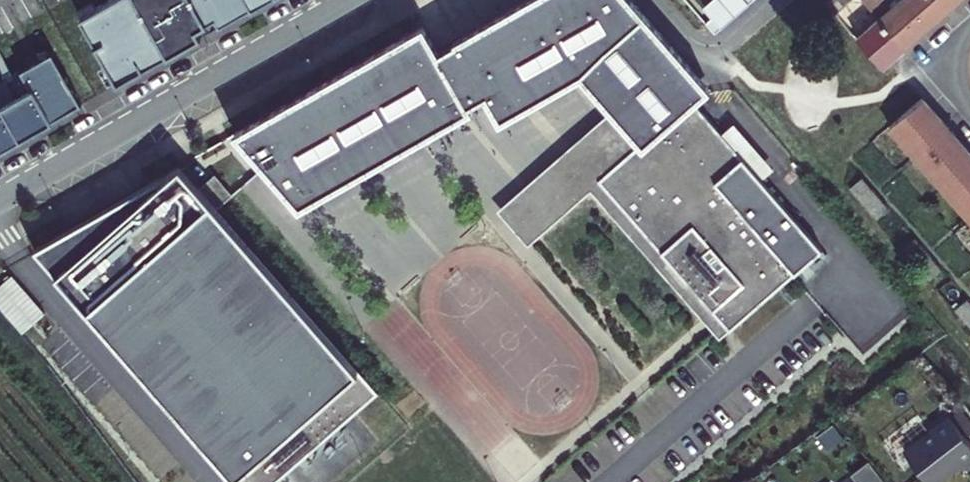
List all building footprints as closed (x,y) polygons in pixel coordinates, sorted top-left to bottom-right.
[(79,17),(117,83),(262,0),(108,0),(79,17)] [(235,133),(299,205),(489,98),(501,120),(584,73),(654,152),(643,162),(634,151),(602,179),(733,329),(829,245),(766,173),(725,126),(699,96),(708,88),(631,0),(526,0),(436,51),(422,26),(235,133)] [(721,28),(748,5),(744,0),(712,0),(703,8),(712,18),(721,28)] [(829,8),(835,3),(833,0),(828,0),(825,3),(829,8)] [(878,19),(856,38),(880,66),(887,59),(955,0),(898,0),(894,4),(890,0),(860,0),(878,19)] [(721,28),(712,18),(705,24),(714,34),(721,28)] [(81,103),(52,51),(0,81),(0,150),(81,103)] [(969,169),(969,155),(920,97),(912,104),(969,169)] [(654,152),(607,98),(490,201),(528,245),(592,188),(724,338),(733,329),(602,179),(634,151),(643,162),(654,152)] [(889,125),(946,191),(969,169),(912,104),(889,125)] [(775,165),(735,118),(725,126),(766,173),(775,165)] [(946,191),(969,218),(969,169),(946,191)] [(886,209),(861,178),(849,188),(876,218),(886,209)] [(205,203),(82,311),(232,481),(299,481),(385,407),(205,203)] [(909,256),(920,247),(913,239),(903,249),(909,256)] [(0,284),(0,309),(21,333),(44,313),(11,275),(0,284)] [(965,300),(955,309),(969,328),(969,305),(965,300)] [(903,452),(927,481),(937,481),(969,455),(969,444),(949,417),(903,452)]
